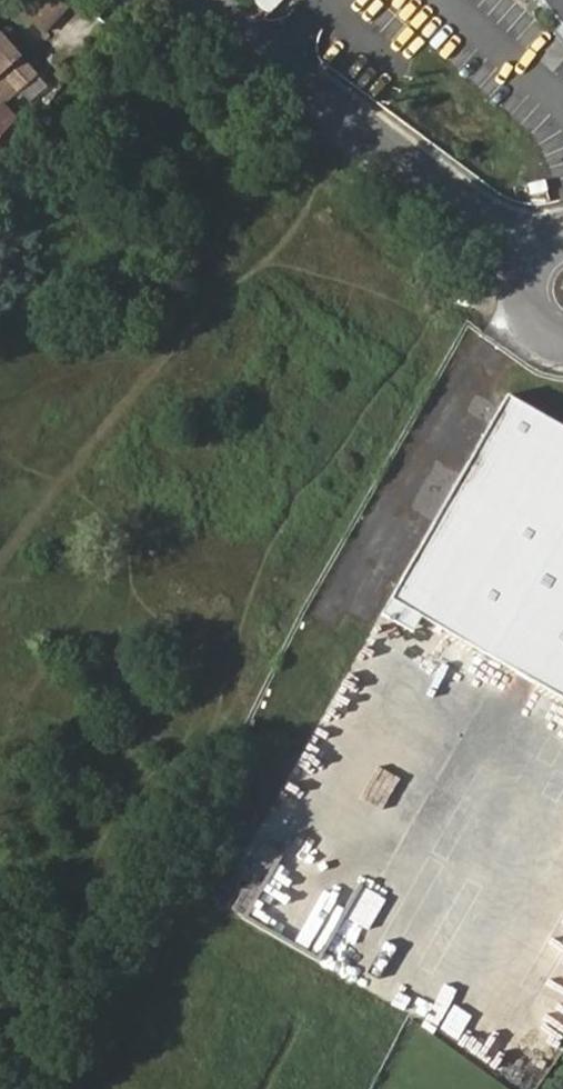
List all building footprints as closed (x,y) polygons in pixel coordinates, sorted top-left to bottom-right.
[(47,34),(71,9),(61,0),(38,0),(25,14),(47,34)] [(562,24),(562,0),(536,0),(562,24)] [(15,56),(0,40),(0,70),(15,56)] [(9,94),(31,75),(15,56),(0,70),(0,84),(9,94)] [(9,94),(0,84),(0,102),(9,94)] [(9,117),(0,107),(0,128),(9,117)] [(509,395),(380,616),(398,626),(408,610),(422,617),(562,700),(562,426),(509,395)] [(412,634),(422,617),(408,610),(398,626),(412,634)]
